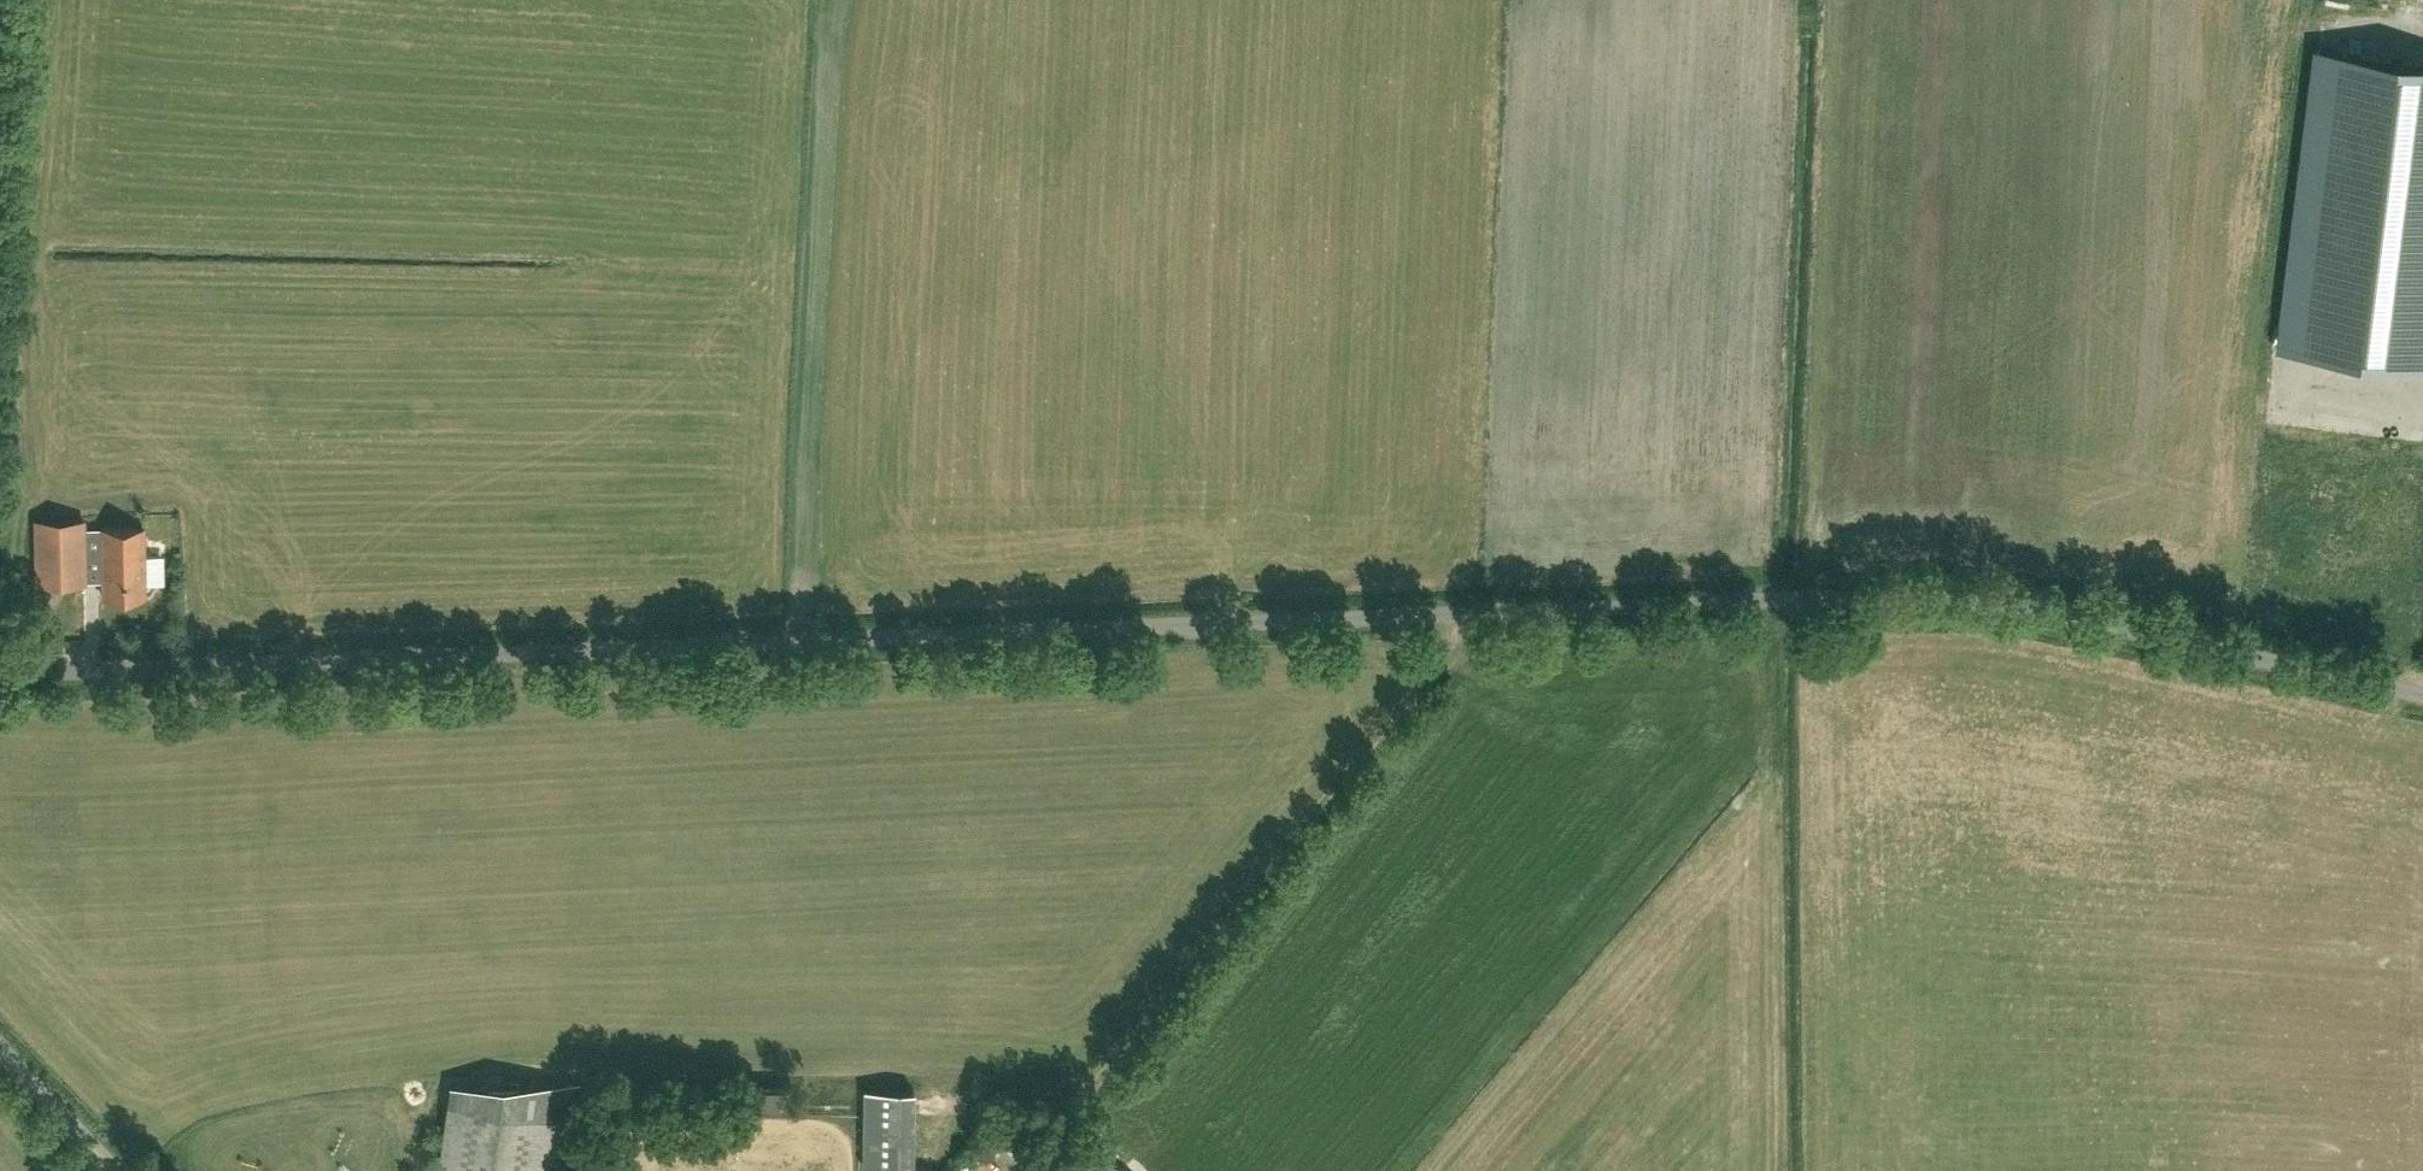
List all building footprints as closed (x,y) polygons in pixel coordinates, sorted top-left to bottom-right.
[(2282,347),(2422,364),(2422,62),(2319,49),(2282,347)] [(144,528),(83,529),(83,520),(36,521),(37,584),(85,583),(84,560),(102,560),(103,598),(145,597),(144,528)] [(574,1123),(581,1082),(452,1084),(439,1170),(567,1170),(574,1123)] [(859,1086),(857,1165),(911,1166),(912,1087),(859,1086)] [(760,1087),(760,1108),(787,1109),(786,1088),(760,1087)]
